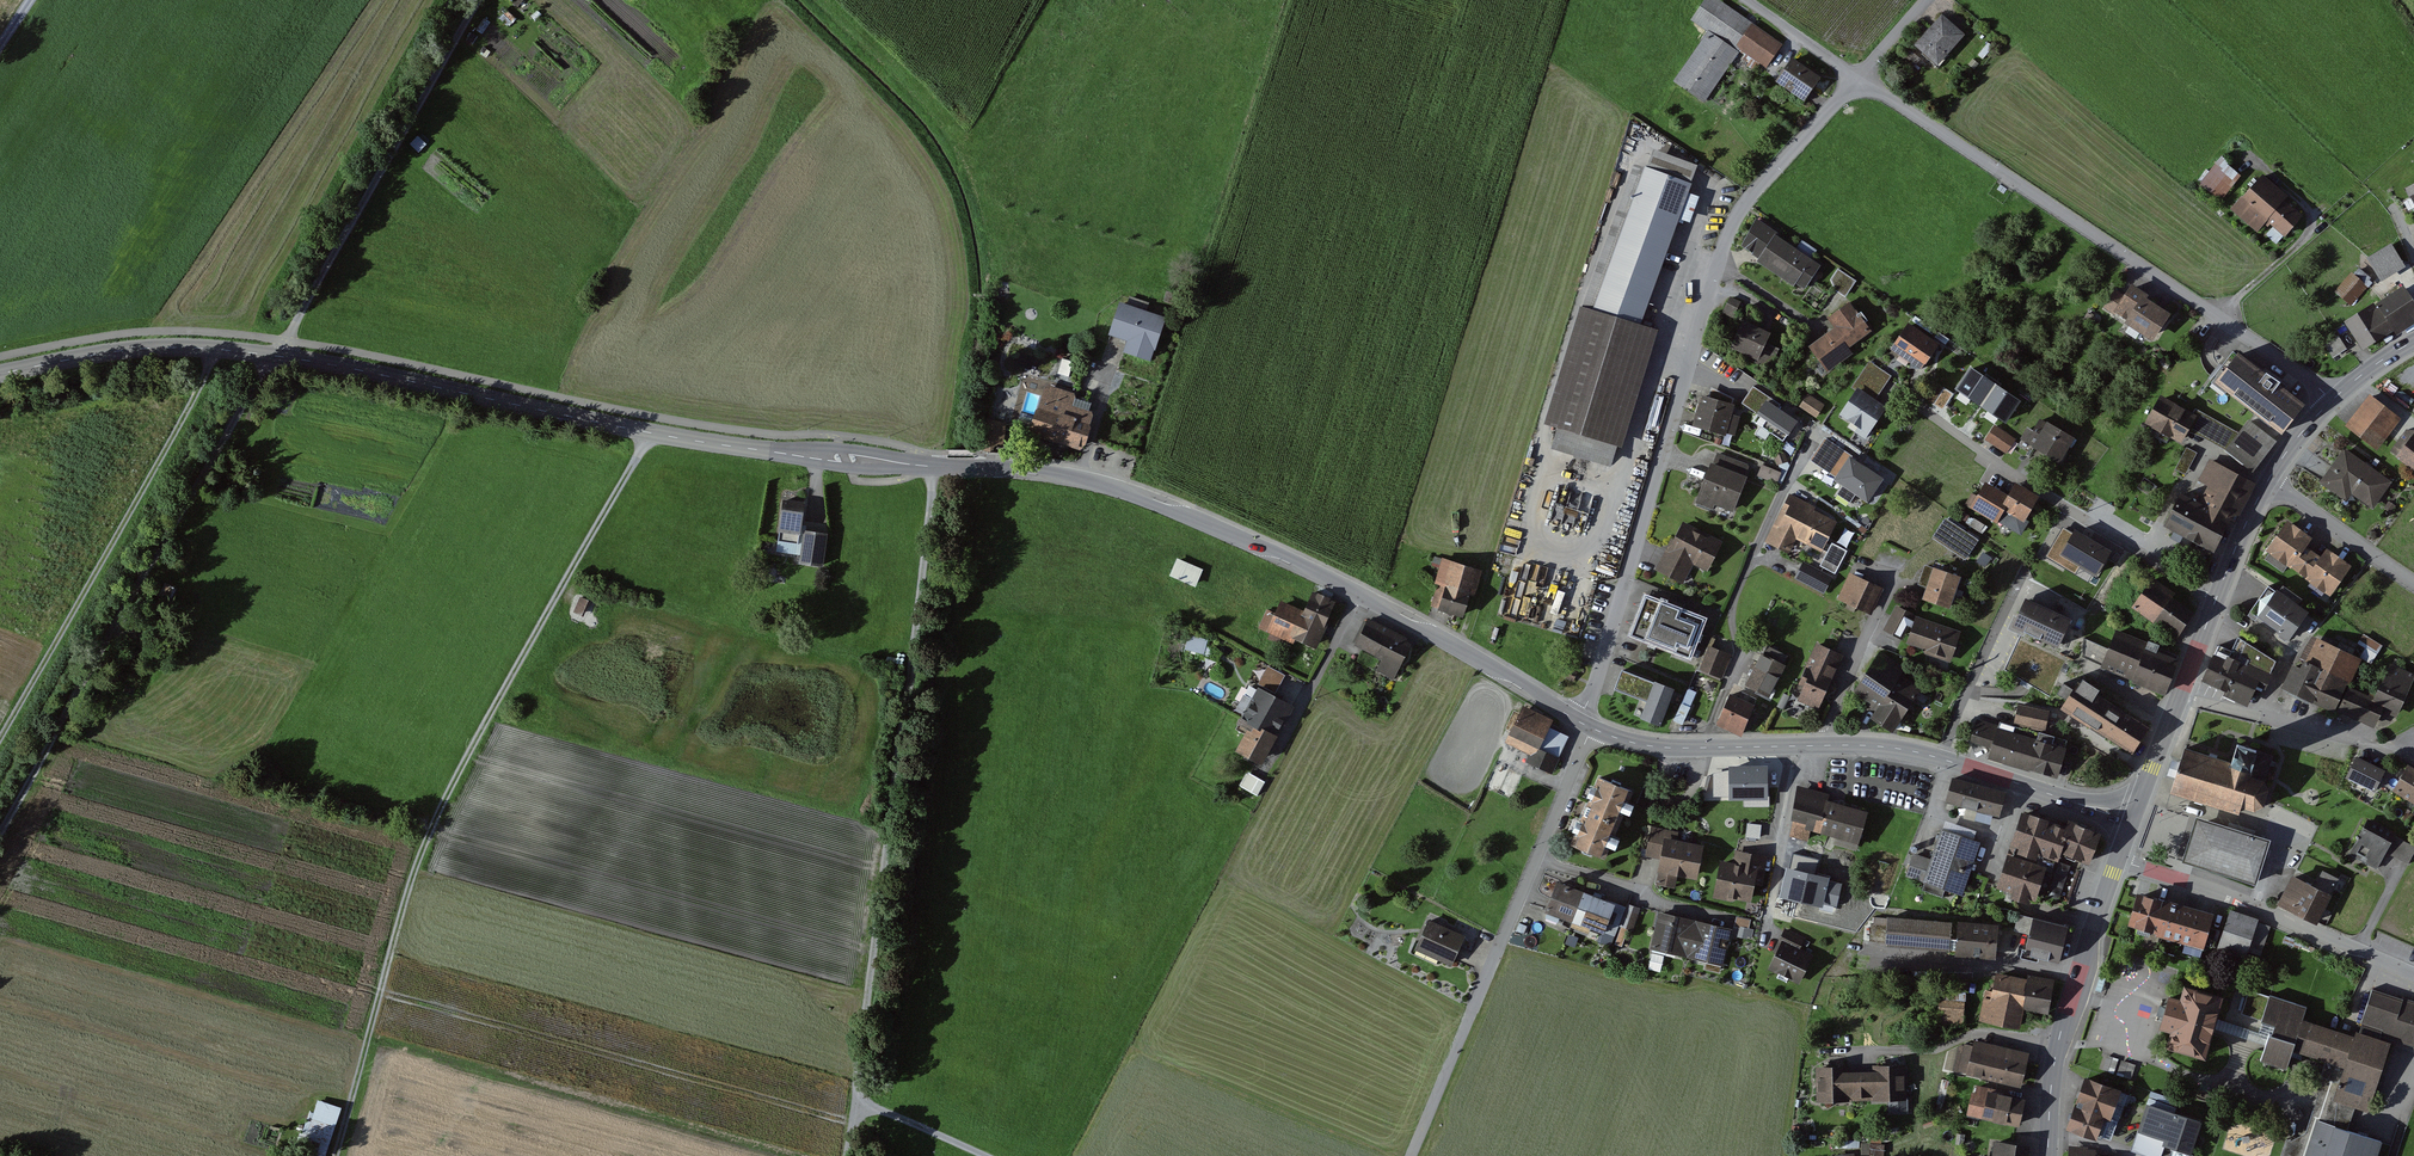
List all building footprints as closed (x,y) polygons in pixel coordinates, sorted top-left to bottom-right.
[(1769,72),(1788,47),(1726,0),(1711,0),(1696,20),(1713,33),(1678,79),(1708,102),(1745,54),(1769,72)] [(1969,35),(1946,14),(1919,45),(1942,65),(1969,35)] [(1807,101),(1823,80),(1795,60),(1780,82),(1807,101)] [(1700,167),(1656,151),(1650,169),(1639,166),(1584,310),(1547,427),(1622,448),(1660,328),(1645,324),(1700,167)] [(2223,200),(2244,175),(2224,158),(2203,183),(2223,200)] [(2290,194),(2266,174),(2236,209),(2265,233),(2271,226),(2284,236),(2303,213),(2286,199),(2290,194)] [(1824,266),(1761,217),(1743,240),(1762,254),(1759,257),(1804,292),(1824,266)] [(2409,265),(2393,243),(2370,259),(2386,282),(2409,265)] [(2353,299),(2371,280),(2354,264),(2336,284),(2353,299)] [(2173,317),(2136,285),(2117,307),(2153,339),(2173,317)] [(2405,286),(2353,322),(2374,352),(2413,324),(2413,299),(2405,286)] [(1171,319),(1125,302),(1113,334),(1132,341),(1128,351),(1156,361),(1171,319)] [(1877,332),(1851,302),(1833,317),(1838,323),(1813,345),(1834,369),(1877,332)] [(1773,334),(1745,320),(1732,346),(1776,367),(1784,349),(1769,342),(1773,334)] [(1943,345),(1913,324),(1896,347),(1926,369),(1943,345)] [(2327,336),(2333,349),(2347,342),(2341,329),(2327,336)] [(2300,408),(2235,356),(2215,380),(2280,433),(2300,408)] [(1967,357),(1953,382),(2011,412),(2024,387),(1967,357)] [(1894,377),(1870,361),(1853,387),(1856,389),(1839,414),(1858,428),(1856,432),(1866,439),(1887,407),(1878,401),(1894,377)] [(1782,404),(1755,385),(1742,403),(1788,436),(1798,421),(1780,408),(1782,404)] [(1081,396),(1050,386),(1034,434),(1087,451),(1098,419),(1075,412),(1081,396)] [(1827,403),(1809,392),(1800,406),(1817,418),(1827,403)] [(1735,405),(1702,395),(1692,426),(1725,436),(1726,432),(1737,435),(1742,417),(1733,414),(1735,405)] [(2404,420),(2374,395),(2348,426),(2378,451),(2404,420)] [(2198,415),(2164,396),(2149,424),(2184,442),(2198,415)] [(986,432),(1000,432),(1001,413),(986,413),(986,432)] [(2079,443),(2043,419),(2028,441),(2063,465),(2079,443)] [(2273,443),(2247,422),(2227,448),(2254,468),(2273,443)] [(2019,439),(1997,423),(1987,438),(2008,453),(2019,439)] [(1884,476),(1826,436),(1811,458),(1836,475),(1834,477),(1845,484),(1839,493),(1852,502),(1858,494),(1867,500),(1884,476)] [(2399,457),(2413,469),(2413,437),(2399,457)] [(2188,442),(2182,456),(2192,460),(2197,445),(2188,442)] [(2394,484),(2348,449),(2322,483),(2351,505),(2357,497),(2374,510),(2394,484)] [(1753,465),(1719,451),(1698,503),(1732,517),(1753,465)] [(1763,457),(1759,470),(1778,476),(1782,463),(1763,457)] [(2249,480),(2211,461),(2202,479),(2210,483),(2199,504),(2182,495),(2165,525),(2212,550),(2249,480)] [(2010,497),(1989,483),(1974,506),(1998,521),(2005,509),(2027,523),(2041,499),(2018,485),(2010,497)] [(1840,521),(1792,496),(1769,543),(1793,555),(1799,541),(1823,553),(1840,521)] [(814,501),(791,497),(783,540),(806,544),(803,561),(826,564),(831,535),(809,531),(814,501)] [(2066,550),(2097,567),(2112,539),(2073,518),(2066,531),(2059,528),(2047,549),(2062,557),(2066,550)] [(1982,543),(1949,519),(1937,536),(1970,560),(1982,543)] [(1723,544),(1684,522),(1659,569),(1684,583),(1691,570),(1705,577),(1723,544)] [(2355,568),(2292,523),(2269,555),(2333,600),(2355,568)] [(1206,569),(1176,555),(1168,571),(1199,585),(1206,569)] [(1482,568),(1448,559),(1442,584),(1453,587),(1447,611),(1469,617),(1482,568)] [(1835,576),(1808,561),(1798,578),(1825,593),(1835,576)] [(1963,581),(1933,570),(1923,597),(1953,608),(1963,581)] [(1876,614),(1886,591),(1855,576),(1844,599),(1876,614)] [(2191,613),(2151,583),(2134,606),(2174,636),(2191,613)] [(2310,612),(2277,590),(2258,619),(2290,641),(2310,612)] [(1322,651),(1343,607),(1318,595),(1310,614),(1284,601),(1270,632),(1298,645),(1301,641),(1322,651)] [(2070,617),(2023,595),(2010,624),(2057,645),(2070,617)] [(590,601),(580,596),(573,612),(583,616),(590,601)] [(1705,624),(1647,599),(1632,634),(1690,659),(1705,624)] [(1960,635),(1901,607),(1889,633),(1948,661),(1960,635)] [(1418,644),(1373,622),(1360,648),(1387,662),(1383,671),(1400,680),(1418,644)] [(1190,627),(1187,642),(1207,646),(1210,631),(1190,627)] [(2175,656),(2121,631),(2104,667),(2158,692),(2175,656)] [(2315,640),(2303,668),(2299,666),(2287,692),(2378,731),(2385,714),(2400,720),(2413,688),(2413,674),(2395,666),(2380,700),(2355,689),(2367,663),(2315,640)] [(1734,654),(1711,645),(1701,667),(1724,677),(1734,654)] [(1820,710),(1848,659),(1821,645),(1803,678),(1807,680),(1798,698),(1820,710)] [(2268,671),(2220,650),(2204,686),(2252,707),(2268,671)] [(1906,667),(1887,652),(1856,694),(1883,715),(1878,721),(1894,733),(1926,690),(1902,673),(1906,667)] [(1786,669),(1763,655),(1744,686),(1767,700),(1786,669)] [(1674,687),(1620,667),(1613,686),(1646,699),(1640,716),(1660,723),(1674,687)] [(2150,726),(2077,679),(2060,706),(2133,753),(2150,726)] [(1295,707),(1263,690),(1244,727),(1252,731),(1239,757),(1263,769),(1295,707)] [(1754,707),(1731,696),(1719,725),(1742,735),(1754,707)] [(2060,777),(2071,744),(2047,736),(2057,706),(2027,696),(2016,729),(1981,718),(1974,740),(1992,746),(1989,754),(2060,777)] [(1559,724),(1528,709),(1511,744),(1533,754),(1530,761),(1554,773),(1571,738),(1556,730),(1559,724)] [(2378,760),(2361,751),(2347,776),(2352,779),(2348,787),(2361,795),(2367,785),(2376,790),(2388,770),(2376,763),(2378,760)] [(2256,825),(2270,782),(2185,755),(2172,798),(2256,825)] [(1243,779),(1259,788),(1267,774),(1251,764),(1243,779)] [(2411,768),(2396,795),(2413,805),(2413,769),(2411,768)] [(2006,793),(1955,778),(1947,805),(1975,814),(1976,810),(1998,816),(2006,793)] [(1639,791),(1607,780),(1583,845),(1615,857),(1639,791)] [(1832,795),(1807,787),(1795,826),(1790,854),(1809,857),(1813,831),(1860,846),(1871,813),(1830,801),(1832,795)] [(2087,867),(2101,831),(2068,818),(2064,829),(2026,814),(2012,849),(2056,866),(2060,857),(2087,867)] [(2271,843),(2201,820),(2186,865),(2256,888),(2271,843)] [(2400,839),(2371,824),(2355,857),(2384,872),(2400,839)] [(1686,831),(1660,825),(1653,854),(1666,857),(1661,879),(1683,884),(1685,876),(1703,881),(1712,847),(1684,840),(1686,831)] [(1982,843),(1944,829),(1925,884),(1963,897),(1982,843)] [(1772,856),(1742,848),(1738,862),(1729,859),(1720,894),(1760,904),(1772,856)] [(2047,869),(2010,855),(1998,888),(2034,902),(2047,869)] [(2316,885),(2293,873),(2278,903),(2318,923),(2341,877),(2324,869),(2316,885)] [(1627,904),(1563,883),(1553,913),(1616,935),(1627,904)] [(2205,951),(2214,916),(2140,896),(2131,931),(2205,951)] [(1734,929),(1665,912),(1656,947),(1725,964),(1734,929)] [(2275,928),(2235,914),(2223,947),(2248,956),(2250,952),(2265,957),(2275,928)] [(2045,920),(2029,916),(2021,949),(2057,958),(2063,935),(2042,930),(2045,920)] [(1995,960),(1998,924),(1958,921),(1957,925),(1886,919),(1883,945),(1955,952),(1955,957),(1995,960)] [(1469,937),(1435,920),(1421,949),(1455,966),(1469,937)] [(1813,938),(1791,930),(1776,967),(1807,980),(1818,953),(1809,950),(1813,938)] [(2039,1016),(2050,977),(2031,971),(2029,978),(2000,970),(1986,1020),(2021,1030),(2026,1012),(2039,1016)] [(1940,983),(1940,1017),(1967,1017),(1967,983),(1940,983)] [(2204,1065),(2226,1001),(2187,988),(2183,1002),(2172,998),(2160,1034),(2171,1037),(2166,1052),(2204,1065)] [(2376,989),(2360,1038),(2307,1020),(2311,1007),(2254,988),(2244,1019),(2273,1029),(2262,1063),(2290,1072),(2296,1054),(2347,1071),(2337,1099),(2377,1112),(2399,1046),(2413,1051),(2413,1002),(2376,989)] [(2031,1054),(1977,1039),(1968,1071),(2022,1086),(2031,1054)] [(1971,1043),(1959,1041),(1954,1061),(1966,1064),(1971,1043)] [(1908,1102),(1907,1067),(1824,1068),(1824,1103),(1908,1102)] [(2121,1092),(2083,1080),(2068,1130),(2105,1142),(2121,1092)] [(2027,1101),(1975,1088),(1969,1112),(2020,1126),(2027,1101)] [(302,1145),(326,1152),(343,1099),(319,1092),(302,1145)] [(2148,1105),(2135,1144),(2172,1155),(2194,1155),(2205,1124),(2148,1105)] [(2287,1155),(2381,1155),(2384,1147),(2318,1125),(2315,1135),(2305,1132),(2301,1142),(2292,1139),(2287,1155)] [(1997,1140),(1995,1155),(2029,1155),(2030,1144),(1997,1140)] [(2072,1145),(2070,1155),(2125,1155),(2072,1145)]
